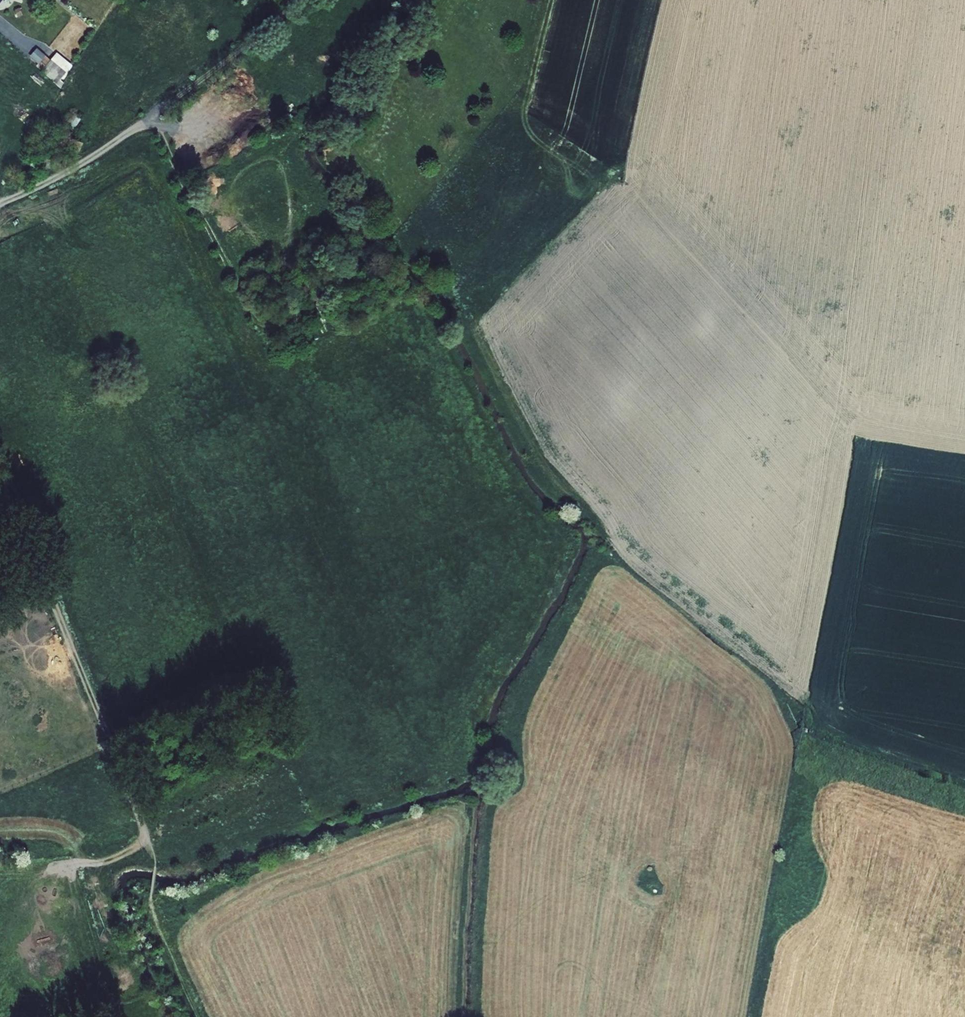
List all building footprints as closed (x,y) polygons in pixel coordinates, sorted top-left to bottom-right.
[(75,67),(56,52),(50,59),(36,48),(27,60),(60,86),(75,67)]
